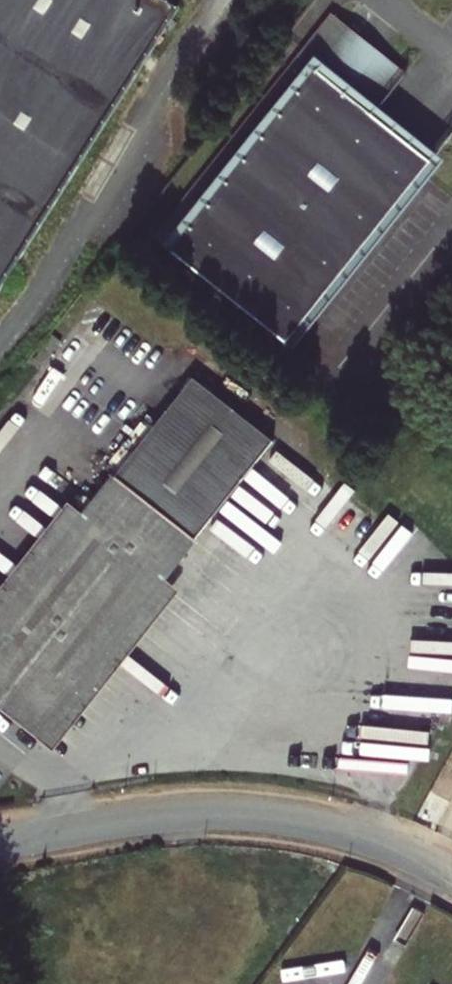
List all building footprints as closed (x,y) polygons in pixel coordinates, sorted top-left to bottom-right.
[(173,10),(157,0),(0,0),(0,280),(173,10)] [(355,30),(333,13),(158,238),(292,343),(435,160),(376,114),(398,86),(400,80),(400,78),(399,75),(397,71),(373,53),(369,52),(364,52),(360,54),(358,57),(343,45),(355,30)] [(0,632),(0,705),(45,740),(169,581),(277,441),(196,378),(89,518),(0,632)] [(89,518),(73,506),(0,600),(0,632),(89,518)] [(184,592),(169,581),(45,740),(62,752),(184,592)] [(442,724),(451,729),(451,727),(451,711),(450,709),(442,724)]
